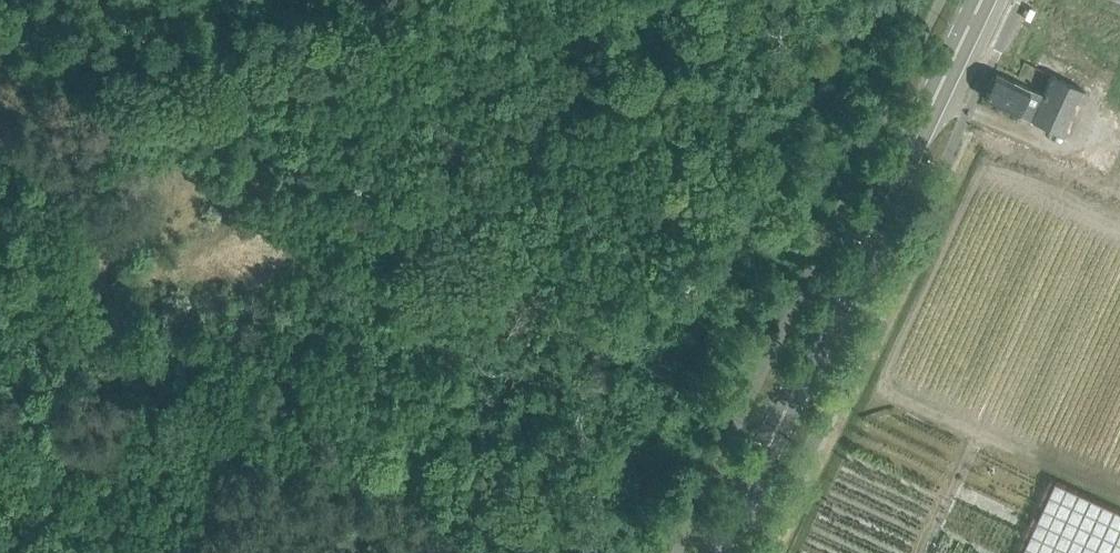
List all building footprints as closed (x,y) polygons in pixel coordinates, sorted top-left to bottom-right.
[(987,87),(989,88),(984,99),(1063,135),(1084,90),(1051,75),(1042,95),(1013,81),(1012,82),(995,75),(993,79),(992,78),(987,87)] [(1055,481),(1022,552),(1119,552),(1119,511),(1055,481)]
